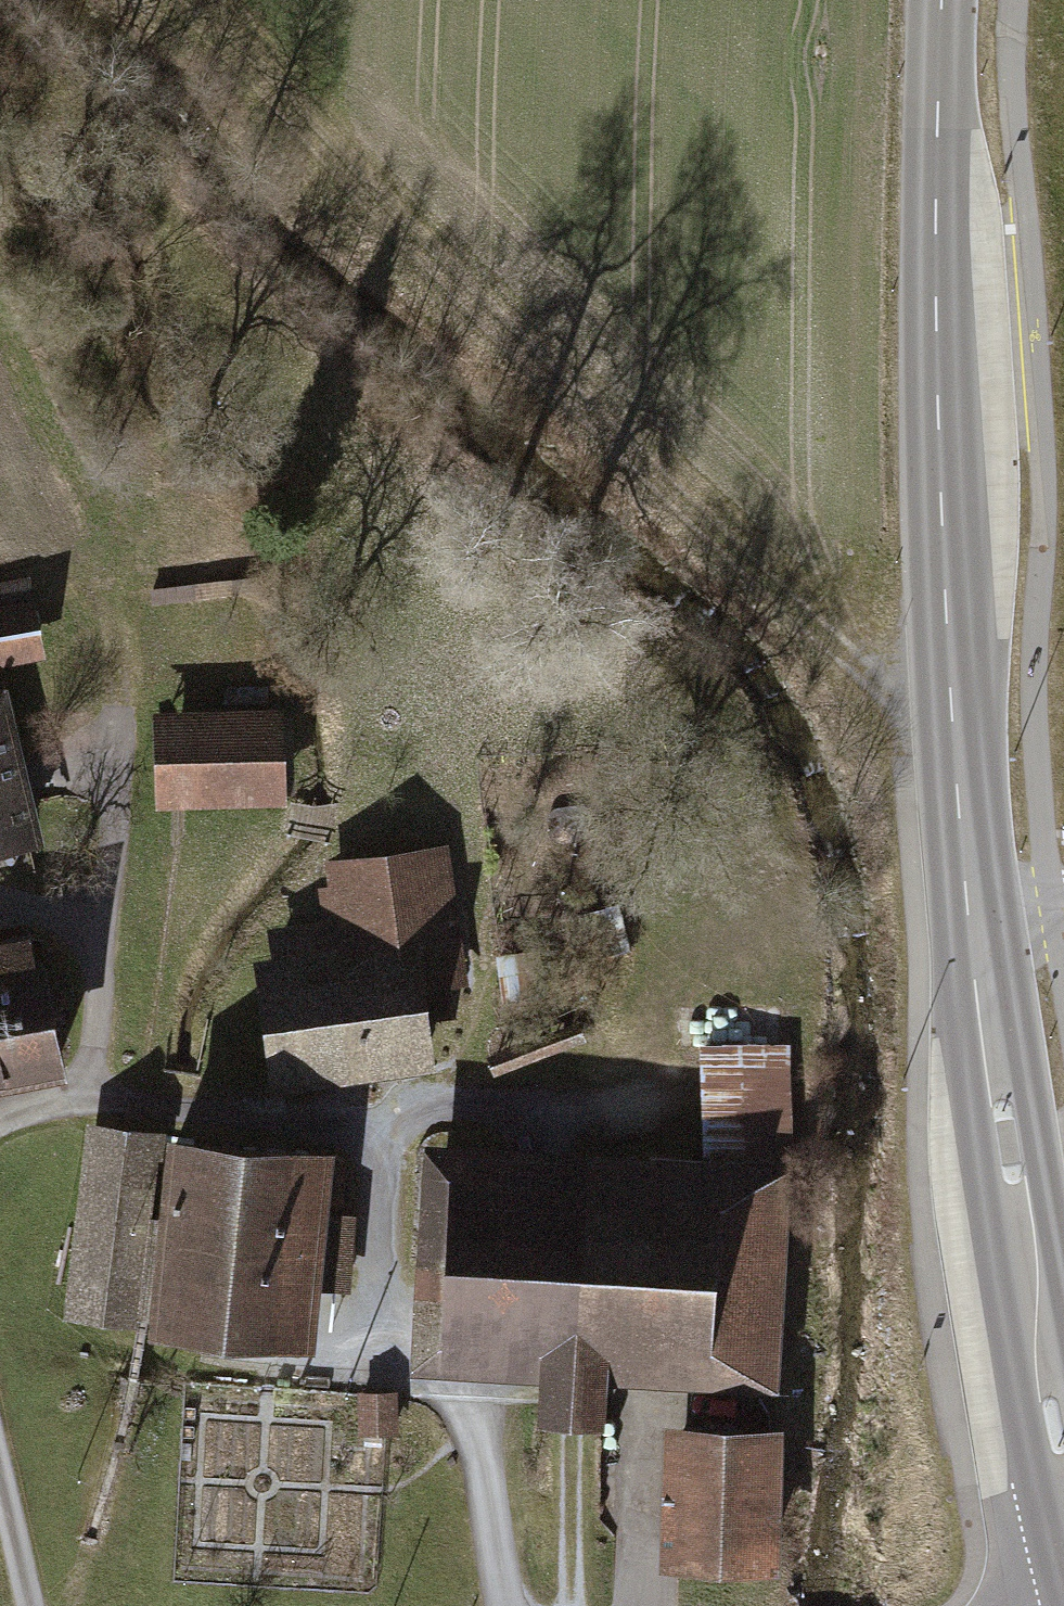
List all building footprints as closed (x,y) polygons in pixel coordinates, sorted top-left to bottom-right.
[(29,652),(12,575),(0,578),(0,658),(29,652)] [(271,720),(163,722),(165,794),(273,791),(271,720)] [(24,835),(0,732),(0,840),(24,835)] [(289,970),(266,975),(278,1074),(423,1053),(417,1004),(460,999),(441,855),(370,863),(367,849),(331,854),(338,900),(324,903),(327,931),(282,935),(289,970)] [(54,1070),(35,967),(29,968),(23,940),(0,945),(0,1080),(54,1070)] [(571,1013),(477,1052),(486,1073),(580,1034),(571,1013)] [(781,1042),(692,1043),(693,1146),(783,1144),(781,1042)] [(153,1142),(97,1136),(78,1307),(133,1314),(153,1142)] [(251,1329),(266,1153),(176,1144),(158,1319),(251,1329)] [(292,1332),(296,1288),(307,1160),(308,1157),(266,1153),(251,1329),(292,1332)] [(312,1280),(340,1283),(346,1217),(340,1216),(345,1163),(307,1160),(296,1288),(311,1289),(312,1280)] [(458,1184),(454,1256),(580,1262),(583,1193),(458,1184)] [(580,1262),(572,1412),(596,1413),(599,1341),(758,1349),(765,1202),(583,1193),(580,1262)] [(580,1262),(454,1256),(450,1332),(551,1337),(547,1411),(572,1412),(580,1262)] [(385,1388),(343,1387),(342,1428),(385,1429),(385,1388)] [(769,1436),(682,1433),(678,1559),(765,1562),(769,1436)]
